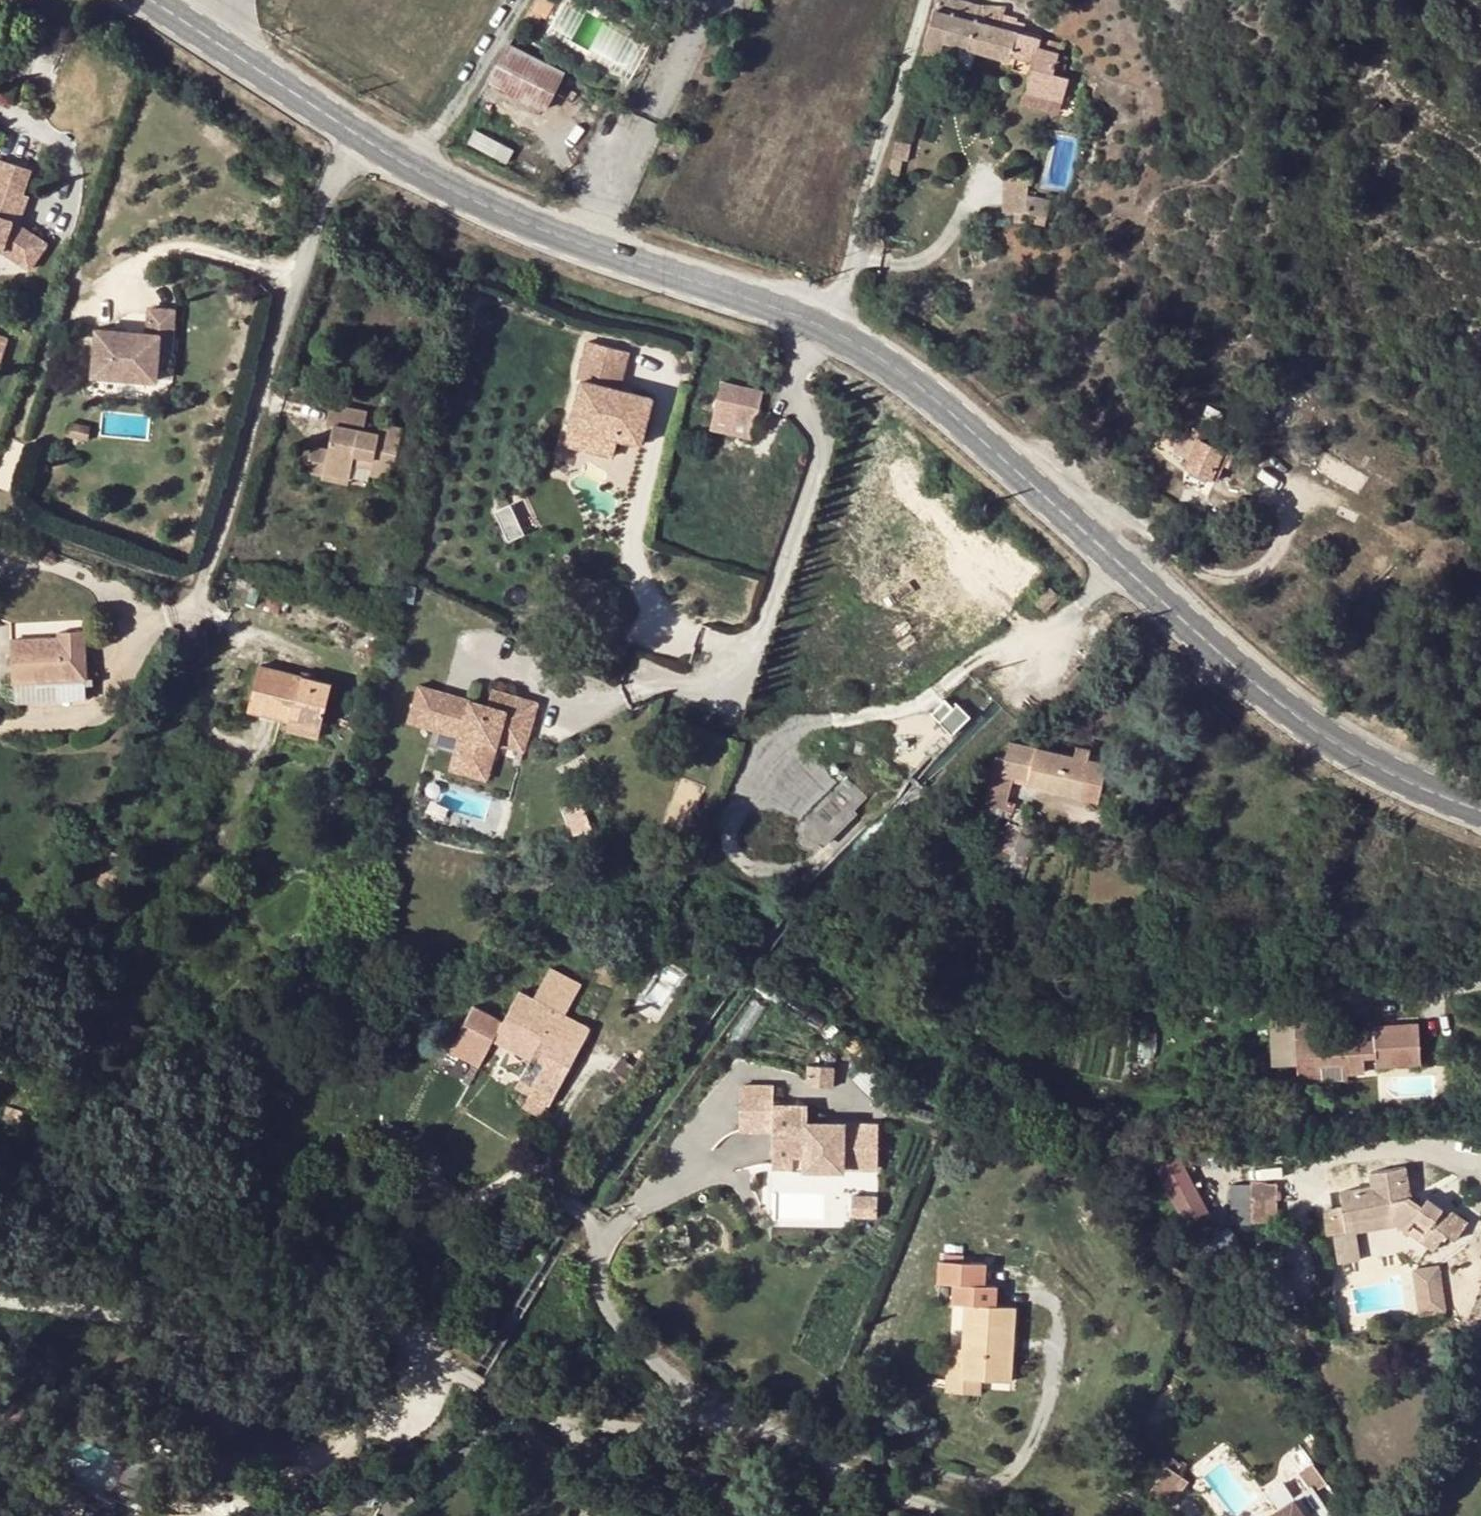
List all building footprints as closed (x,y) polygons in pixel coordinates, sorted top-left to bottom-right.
[(532,10),(542,16),(544,17),(553,0),(538,0),(532,10)] [(1033,57),(1023,90),(1063,100),(1066,85),(1068,79),(1062,77),(1067,58),(1063,56),(1057,55),(1059,48),(1060,46),(1022,35),(999,29),(1001,20),(1005,8),(980,7),(956,0),(936,0),(921,53),(939,58),(944,41),(1009,61),(1011,50),(1033,57)] [(536,28),(542,16),(532,10),(530,9),(524,20),(523,21),(536,28)] [(1001,20),(999,29),(1022,35),(1025,27),(1001,20)] [(508,47),(487,81),(545,111),(564,75),(508,47)] [(1071,87),(1066,85),(1063,100),(1067,101),(1071,87)] [(1059,111),(1063,100),(1023,90),(1020,100),(1059,111)] [(908,161),(912,143),(895,140),(895,141),(894,143),(891,158),(902,160),(908,161)] [(671,159),(665,156),(662,163),(669,165),(671,159)] [(898,180),(902,160),(891,158),(887,177),(896,180),(898,180)] [(13,223),(23,195),(32,170),(0,161),(0,252),(1,253),(30,271),(47,245),(18,227),(13,223)] [(1004,212),(1036,213),(1048,213),(1049,199),(1027,199),(1028,176),(1005,175),(1004,212)] [(18,227),(29,197),(23,195),(13,223),(18,227)] [(1048,222),(1048,213),(1036,213),(1036,222),(1048,222)] [(157,383),(159,353),(169,355),(172,355),(172,353),(173,339),(175,314),(175,312),(149,309),(149,310),(147,335),(97,330),(96,330),(92,378),(157,383)] [(628,351),(588,341),(578,379),(582,380),(570,425),(618,438),(641,443),(652,398),(630,392),(627,403),(618,401),(620,390),(618,389),(628,351)] [(722,384),(715,413),(756,423),(762,393),(722,384)] [(630,392),(620,390),(618,401),(627,403),(630,392)] [(1226,427),(1231,415),(1208,404),(1202,416),(1226,427)] [(327,424),(332,426),(342,427),(338,442),(330,440),(327,450),(312,448),(307,471),(324,474),(327,475),(328,472),(350,476),(353,464),(371,469),(370,474),(391,478),(403,430),(380,424),(378,434),(363,431),(367,413),(331,405),(327,424)] [(618,438),(570,425),(565,444),(613,456),(618,438)] [(338,442),(342,427),(332,426),(330,440),(338,442)] [(1228,466),(1234,455),(1200,439),(1199,442),(1172,429),(1163,446),(1190,459),(1187,466),(1216,480),(1224,464),(1228,466)] [(368,480),(370,474),(371,469),(353,464),(350,476),(368,480)] [(349,484),(350,476),(328,472),(327,475),(324,474),(323,479),(349,484)] [(500,509),(513,539),(543,526),(530,496),(500,509)] [(12,640),(14,684),(17,683),(17,701),(87,698),(86,679),(84,631),(60,632),(60,638),(12,640)] [(302,678),(260,666),(248,710),(290,721),(291,716),(321,725),(332,686),(310,680),(309,685),(300,683),(302,678)] [(471,701),(418,686),(408,722),(459,737),(454,754),(491,764),(497,744),(524,752),(538,703),(492,690),(487,705),(486,710),(469,706),(471,701)] [(487,705),(471,701),(469,706),(486,710),(487,705)] [(953,734),(970,717),(958,704),(954,708),(947,701),(933,714),(953,734)] [(321,725),(291,716),(290,721),(287,730),(318,738),(321,725)] [(996,758),(993,772),(1014,776),(1028,779),(1029,774),(1034,747),(1010,742),(1006,760),(996,758)] [(1074,756),(1083,758),(1085,748),(1076,746),(1074,756)] [(1034,747),(1029,774),(1058,781),(1056,790),(1078,795),(1080,786),(1101,791),(1107,764),(1089,760),(1091,750),(1085,748),(1083,758),(1074,756),(1034,747)] [(491,764),(454,754),(450,769),(487,780),(491,764)] [(1007,806),(1014,776),(993,772),(986,802),(1007,806)] [(1058,781),(1029,774),(1028,779),(1027,783),(1056,790),(1058,781)] [(858,815),(855,811),(868,798),(846,778),(795,828),(793,838),(796,845),(800,848),(807,850),(812,851),(820,846),(823,849),(858,815)] [(1099,800),(1101,791),(1080,786),(1078,795),(1099,800)] [(1010,825),(1019,827),(1026,828),(1031,808),(1016,804),(1010,825)] [(1033,830),(1026,828),(1019,827),(1011,862),(1026,865),(1033,830)] [(538,1056),(522,1085),(554,1102),(595,1025),(569,1012),(585,980),(554,964),(538,996),(525,989),(510,1019),(478,1003),(455,1047),(486,1063),(501,1036),(505,1028),(542,1048),(538,1056)] [(1346,1033),(1316,1034),(1315,1016),(1274,1018),(1277,1067),(1297,1066),(1345,1063),(1346,1074),(1364,1073),(1363,1057),(1375,1056),(1376,1066),(1419,1063),(1417,1025),(1372,1028),(1373,1031),(1373,1039),(1346,1041),(1346,1033)] [(538,1056),(542,1048),(505,1028),(501,1036),(538,1056)] [(1346,1041),(1373,1039),(1373,1031),(1346,1033),(1346,1041)] [(1346,1074),(1345,1063),(1297,1066),(1298,1081),(1346,1077),(1346,1074)] [(834,1066),(809,1065),(808,1084),(832,1086),(834,1066)] [(773,1085),(741,1084),(740,1130),(773,1130),(772,1165),(792,1165),(842,1166),(878,1167),(878,1124),(807,1123),(807,1105),(773,1105),(773,1085)] [(21,1126),(25,1114),(11,1108),(6,1120),(21,1126)] [(1157,1165),(1189,1222),(1215,1208),(1183,1151),(1157,1165)] [(1390,1201),(1407,1197),(1407,1191),(1404,1168),(1369,1174),(1371,1188),(1339,1193),(1342,1208),(1344,1221),(1392,1214),(1390,1201)] [(1249,1186),(1250,1200),(1273,1198),(1276,1198),(1275,1184),(1249,1186)] [(1407,1191),(1407,1197),(1421,1206),(1424,1203),(1407,1191)] [(877,1196),(852,1195),(851,1215),(877,1217),(877,1196)] [(1426,1199),(1424,1203),(1421,1206),(1407,1197),(1390,1201),(1392,1214),(1394,1224),(1433,1250),(1444,1234),(1453,1241),(1465,1223),(1447,1210),(1445,1212),(1426,1199)] [(1275,1222),(1273,1198),(1250,1200),(1251,1223),(1275,1222)] [(1394,1224),(1392,1214),(1344,1221),(1342,1208),(1324,1210),(1328,1234),(1394,1224)] [(541,1248),(536,1256),(543,1261),(548,1253),(541,1248)] [(940,1284),(956,1285),(955,1305),(966,1306),(965,1349),(951,1348),(950,1392),(979,1394),(980,1380),(1013,1382),(1014,1352),(1007,1351),(1008,1341),(1015,1341),(1017,1308),(996,1307),(998,1287),(986,1287),(987,1264),(941,1262),(940,1284)] [(1418,1266),(1422,1313),(1453,1311),(1449,1263),(1418,1266)] [(1333,1300),(1332,1291),(1331,1288),(1320,1290),(1322,1301),(1333,1300)] [(1336,1318),(1333,1300),(1322,1301),(1324,1320),(1336,1318)] [(1178,1472),(1183,1465),(1173,1457),(1168,1465),(1178,1472)] [(1165,1502),(1183,1476),(1178,1472),(1168,1465),(1150,1491),(1165,1502)] [(1294,1500),(1270,1515),(1305,1515),(1294,1500)] [(1316,1513),(1318,1515),(1332,1515),(1338,1512),(1332,1503),(1316,1513)]
